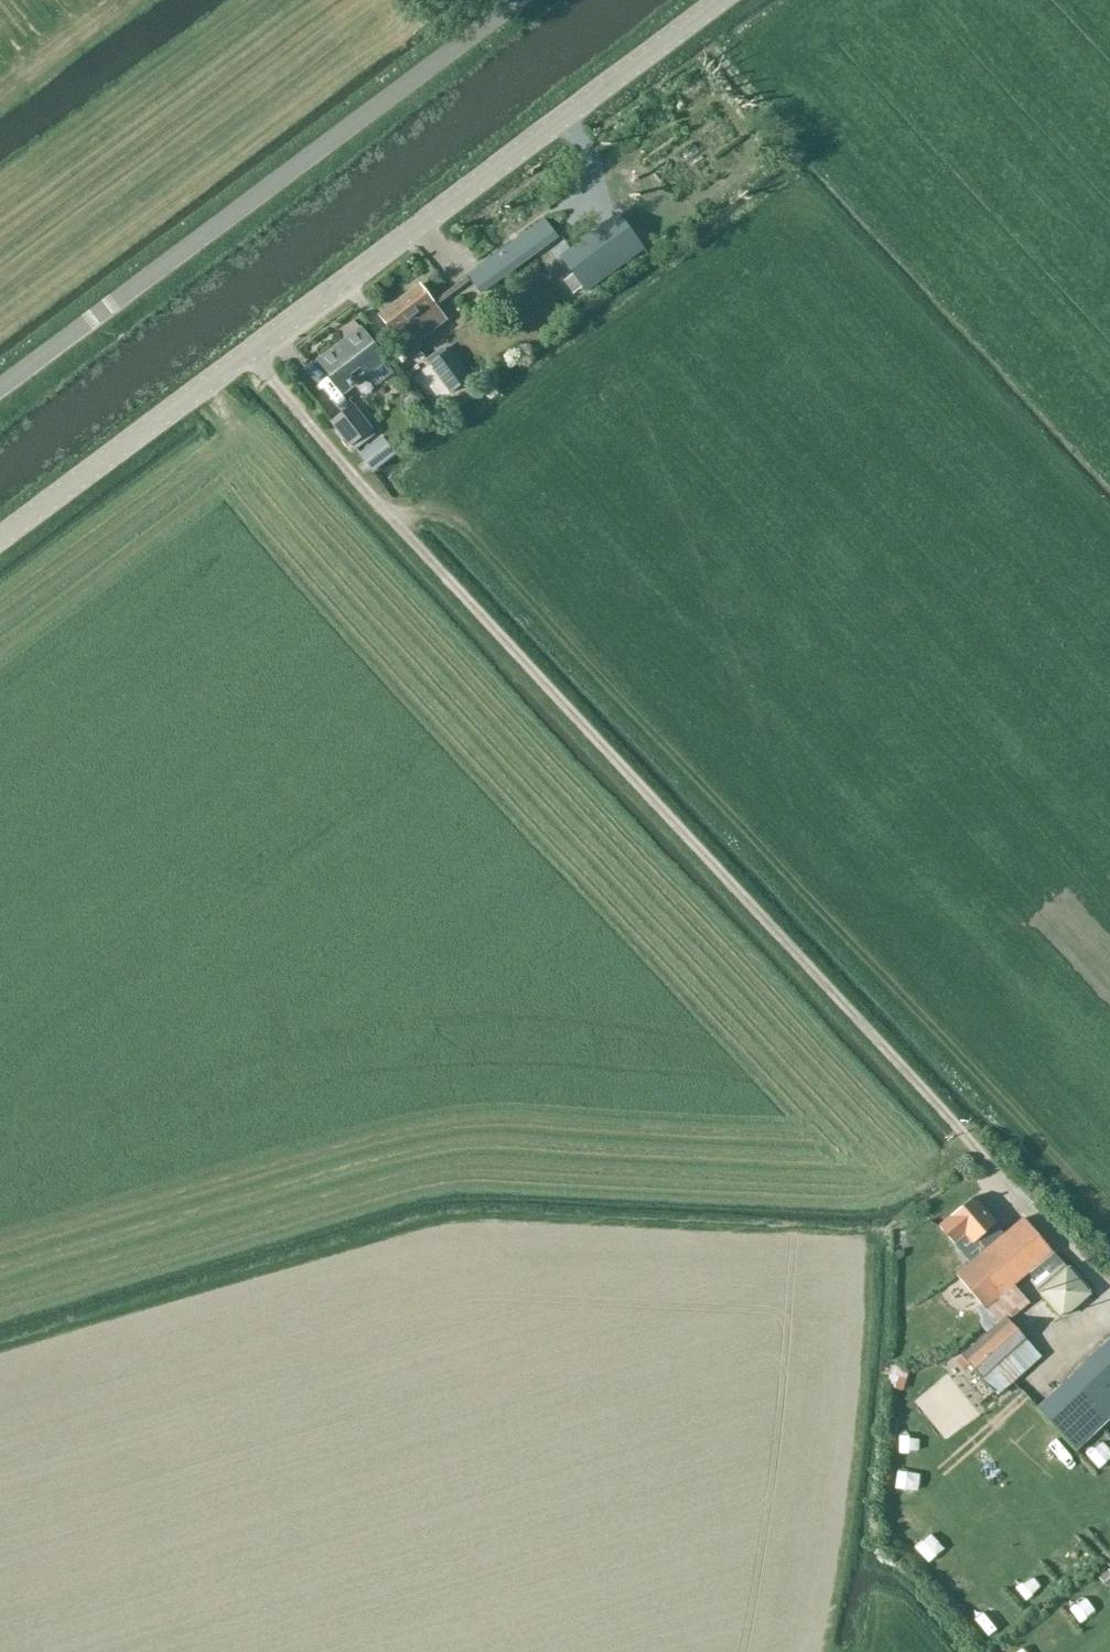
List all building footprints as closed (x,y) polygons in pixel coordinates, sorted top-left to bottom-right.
[(592,234),(561,257),(587,292),(644,250),(619,215),(603,226),(598,219),(588,226),(592,234)] [(546,220),(467,276),(481,297),(560,241),(546,220)] [(426,313),(435,306),(419,285),(381,315),(396,335),(395,336),(406,351),(437,326),(426,313)] [(362,331),(320,363),(345,395),(387,363),(362,331)] [(449,351),(429,366),(450,394),(470,380),(449,351)] [(355,403),(332,422),(350,447),(373,429),(355,403)] [(381,436),(358,455),(373,473),(396,455),(381,436)] [(973,1244),(977,1240),(995,1225),(996,1224),(974,1197),(939,1226),(954,1243),(964,1234),(973,1244)] [(1002,1234),(985,1248),(957,1272),(985,1308),(1014,1284),(1053,1252),(1023,1217),(1002,1234)] [(995,1225),(977,1240),(985,1248),(1002,1234),(995,1225)] [(1067,1265),(1037,1289),(1062,1319),(1091,1295),(1067,1265)] [(1005,1316),(1026,1299),(1014,1284),(985,1308),(997,1323),(1005,1316)] [(1005,1316),(997,1323),(962,1355),(983,1379),(1026,1339),(1005,1316)] [(1036,1407),(1076,1449),(1109,1417),(1109,1337),(1036,1407)] [(1038,1353),(1026,1339),(983,1379),(996,1393),(1038,1353)] [(895,1378),(910,1383),(917,1364),(902,1359),(895,1378)]
